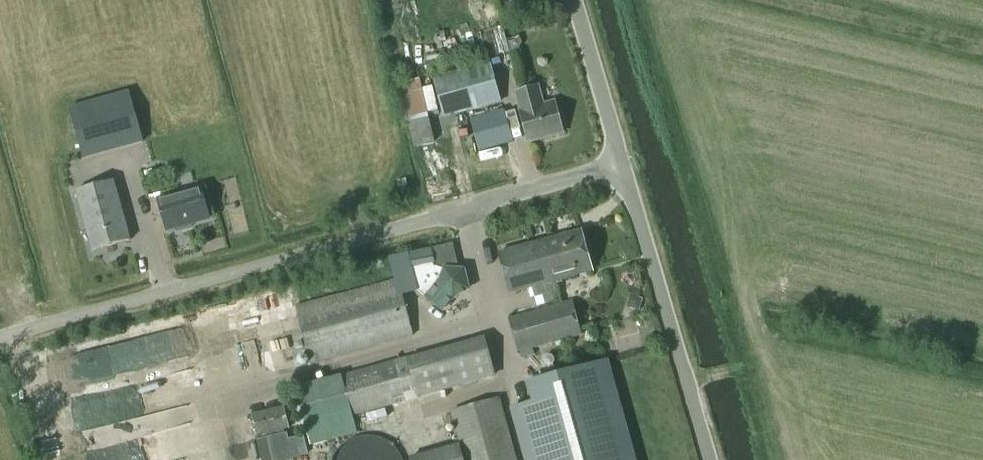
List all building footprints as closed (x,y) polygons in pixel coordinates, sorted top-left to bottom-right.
[(509,54),(518,52),(521,46),(519,37),(506,41),(509,54)] [(489,62),(432,79),(443,118),(501,101),(489,62)] [(435,144),(420,81),(397,86),(406,125),(409,124),(414,148),(435,144)] [(537,87),(515,93),(529,142),(562,133),(554,102),(542,105),(537,87)] [(84,159),(142,143),(128,92),(70,108),(84,159)] [(502,109),(470,118),(479,150),(485,149),(512,141),(505,117),(502,109)] [(405,179),(397,182),(399,189),(407,186),(405,179)] [(93,251),(129,241),(113,182),(77,192),(93,251)] [(199,189),(158,200),(167,231),(171,230),(176,232),(190,228),(192,224),(208,219),(199,189)] [(580,233),(498,255),(510,296),(587,275),(591,274),(580,233)] [(432,250),(390,259),(395,278),(413,274),(417,291),(425,297),(424,299),(442,314),(454,300),(469,290),(463,271),(444,270),(436,267),(432,250)] [(308,365),(409,338),(393,282),(293,309),(308,365)] [(638,313),(642,302),(631,299),(628,310),(638,313)] [(513,355),(576,338),(567,305),(504,323),(513,355)] [(494,336),(295,389),(311,447),(354,435),(348,416),(505,375),(494,336)] [(608,360),(526,383),(532,404),(513,409),(527,459),(636,459),(608,360)] [(455,446),(405,459),(509,459),(494,401),(446,414),(455,446)] [(254,416),(259,439),(290,432),(284,409),(254,416)] [(288,434),(257,441),(261,459),(294,459),(309,456),(305,437),(289,441),(288,434)]
